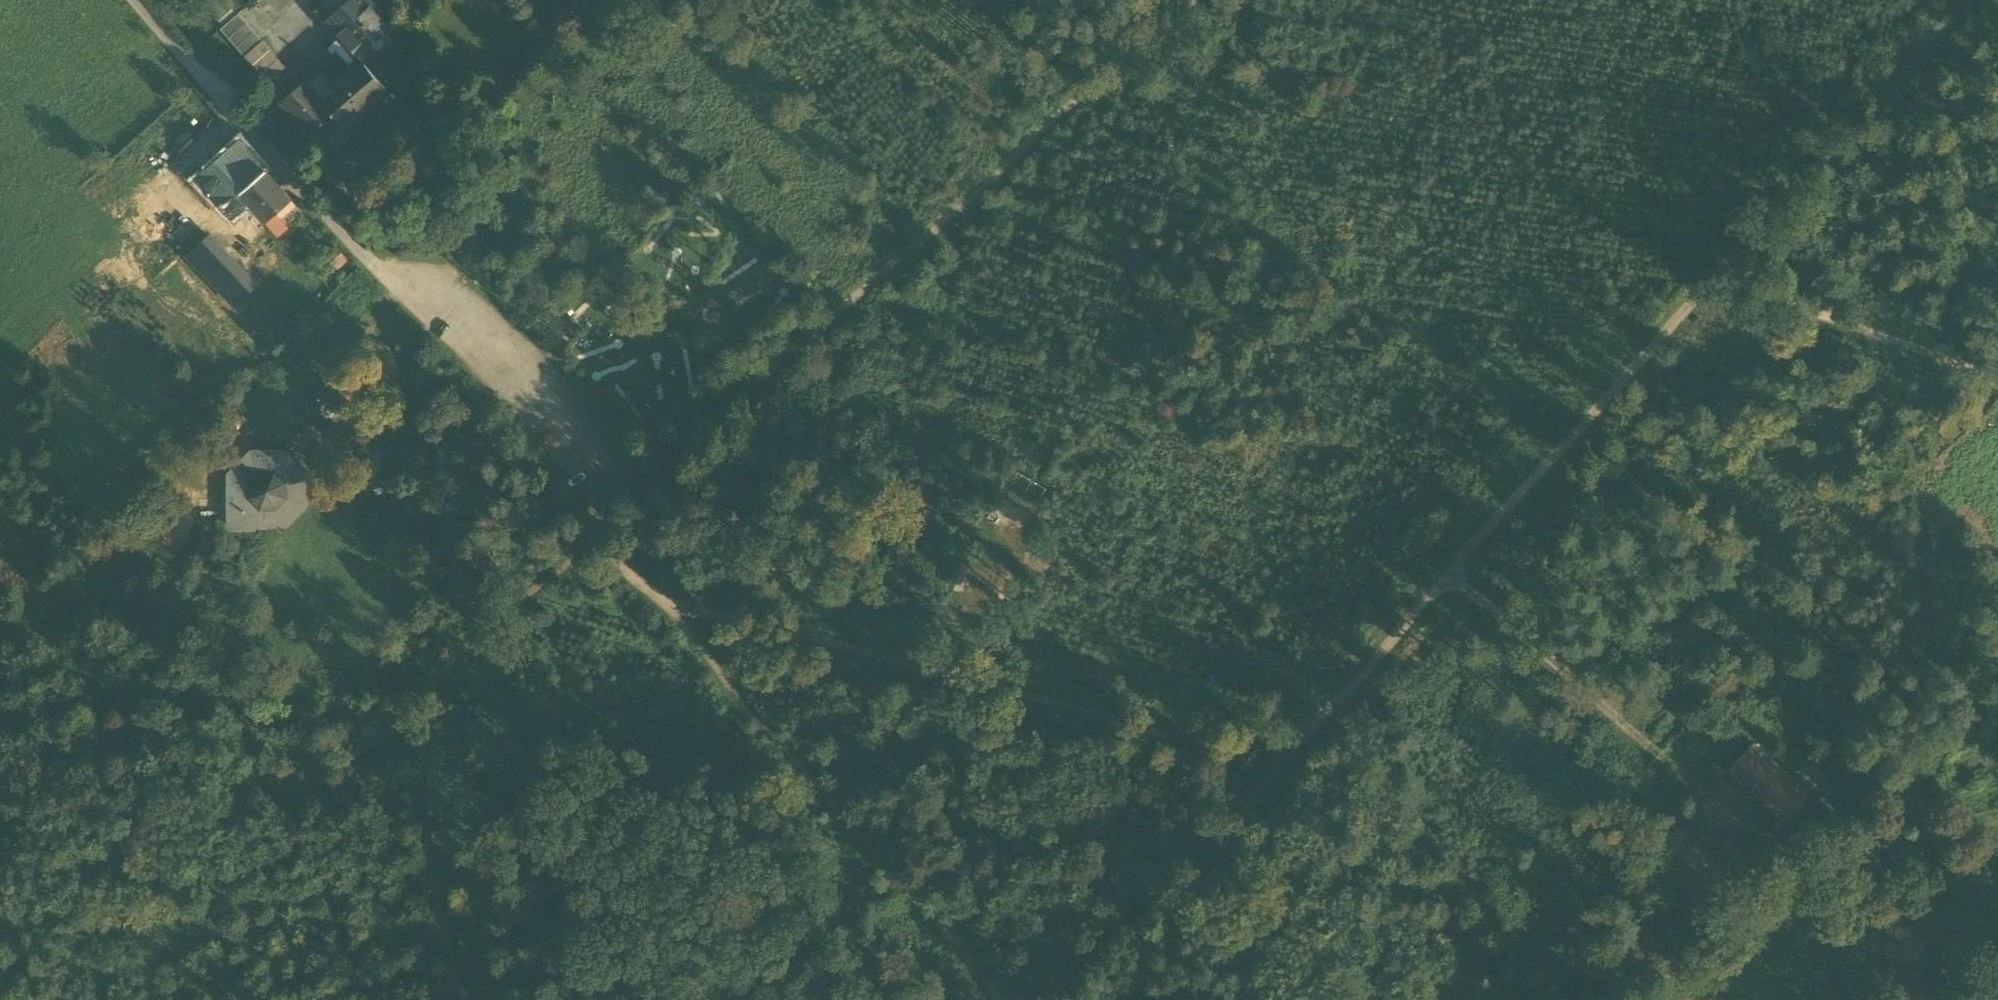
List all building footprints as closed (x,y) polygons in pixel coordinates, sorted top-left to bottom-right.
[(232,0),(207,0),(203,3),(218,20),(237,5),(232,0)] [(370,60),(392,41),(385,33),(391,27),(367,0),(345,0),(346,3),(326,20),(328,23),(327,26),(334,34),(337,33),(340,36),(358,57),(363,52),(370,60)] [(221,29),(268,84),(286,68),(239,14),(221,29)] [(385,33),(392,41),(398,36),(391,27),(385,33)] [(348,65),(358,57),(340,36),(327,48),(333,55),(337,52),(348,65)] [(386,88),(391,94),(400,86),(409,79),(386,53),(368,68),(386,88)] [(335,90),(322,101),(322,102),(333,114),(342,126),(386,88),(368,68),(365,64),(335,90)] [(321,75),(309,86),(322,101),(335,90),(321,75)] [(310,134),(333,114),(322,102),(322,101),(309,86),(305,81),(281,102),(310,134)] [(406,93),(400,86),(391,94),(398,101),(406,93)] [(386,88),(342,126),(354,140),(398,101),(391,94),(386,88)] [(268,170),(240,138),(213,163),(239,193),(266,170),(267,171),(268,170)] [(250,204),(239,193),(213,163),(195,179),(232,220),(250,204)] [(250,204),(266,223),(277,213),(292,200),(267,171),(266,170),(239,193),(250,204)] [(277,213),(282,219),(297,206),(292,200),(277,213)] [(277,213),(266,223),(279,237),(289,227),(282,219),(277,213)] [(243,269),(210,235),(205,240),(237,275),(243,269)] [(205,240),(189,255),(235,305),(257,285),(243,269),(237,275),(205,240)] [(349,260),(336,245),(325,254),(338,270),(349,260)] [(532,324),(538,331),(557,314),(550,307),(532,324)] [(538,331),(551,345),(573,325),(560,311),(557,314),(538,331)] [(633,402),(648,391),(628,365),(613,376),(633,402)] [(322,423),(335,424),(344,415),(344,402),(335,393),(323,393),(313,401),(313,414),(322,423)] [(255,527),(231,527),(227,531),(286,530),(309,507),(307,479),(313,476),(285,449),(284,454),(305,476),(283,485),(283,497),(274,506),(263,506),(255,527)] [(252,454),(284,454),(285,449),(251,449),(227,474),(227,531),(231,527),(231,476),(252,454)] [(231,476),(231,527),(255,527),(263,506),(274,506),(283,497),(283,485),(305,476),(284,454),(252,454),(231,476)] [(1730,773),(1761,801),(1786,773),(1756,745),(1730,773)] [(1761,801),(1786,823),(1811,795),(1786,773),(1761,801)]
